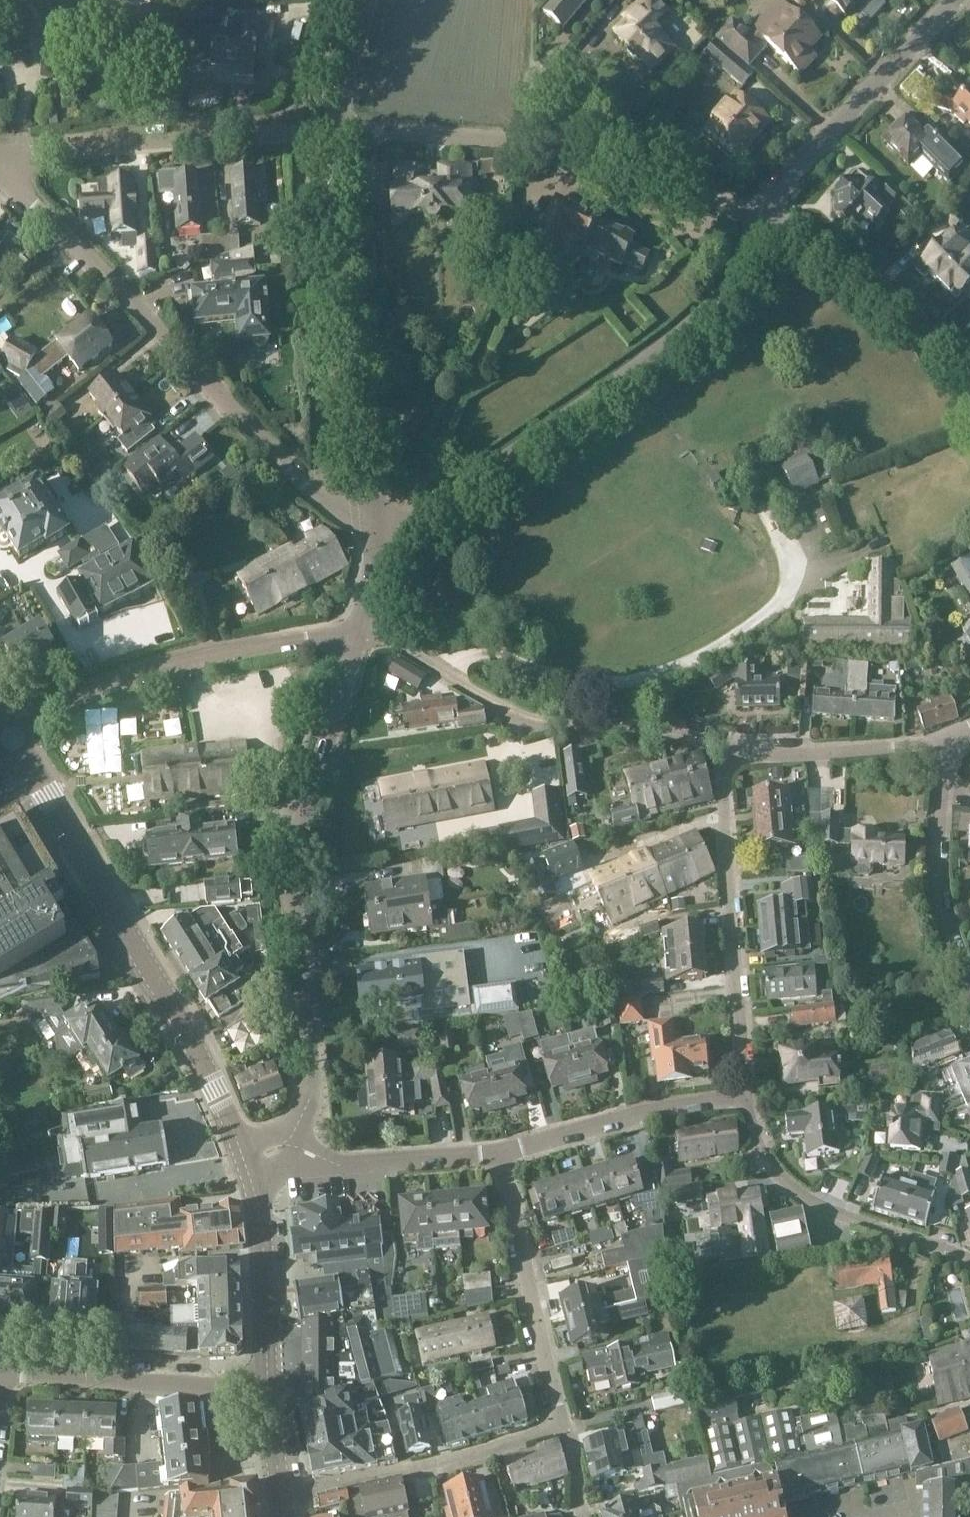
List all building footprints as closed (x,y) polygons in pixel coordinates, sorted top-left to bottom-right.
[(564,29),(588,0),(554,0),(543,13),(564,29)] [(626,46),(626,52),(633,60),(639,59),(651,72),(676,48),(658,28),(672,15),(658,0),(642,0),(623,18),(627,21),(614,33),(626,46)] [(798,75),(814,59),(807,52),(819,40),(779,0),(748,33),(733,20),(716,41),(749,69),(766,49),(765,48),(768,46),(798,75)] [(831,5),(826,11),(835,19),(840,14),(844,18),(854,8),(854,5),(858,0),(825,0),(831,5)] [(141,6),(142,23),(162,23),(161,5),(141,6)] [(214,25),(212,7),(184,10),(185,27),(214,25)] [(241,23),(241,26),(235,25),(236,22),(210,27),(209,27),(207,29),(206,30),(206,37),(215,39),(212,64),(237,67),(236,76),(254,78),(258,43),(262,43),(264,26),(241,23)] [(755,75),(749,69),(716,41),(704,55),(743,89),(755,75)] [(969,123),(969,89),(960,99),(933,92),(929,105),(951,111),(964,124),(967,120),(969,123)] [(705,131),(739,160),(769,124),(735,95),(705,131)] [(908,166),(919,154),(949,185),(967,166),(930,128),(922,137),(905,120),(884,141),(908,166)] [(501,175),(500,164),(482,164),(482,177),(501,175)] [(590,168),(576,164),(572,182),(586,186),(590,168)] [(389,206),(388,166),(369,167),(371,207),(374,207),(374,210),(386,210),(386,206),(389,206)] [(395,214),(392,214),(393,229),(399,229),(402,228),(405,227),(407,225),(408,222),(409,219),(418,219),(422,215),(426,214),(427,218),(427,219),(431,223),(438,223),(442,218),(441,218),(442,214),(475,212),(474,188),(472,188),(471,168),(442,169),(442,179),(425,180),(424,171),(397,172),(398,189),(393,190),(395,214)] [(234,228),(262,226),(260,205),(268,204),(265,170),(256,171),(256,170),(230,172),(234,228)] [(856,171),(834,194),(834,214),(851,230),(864,217),(875,227),(894,206),(907,219),(915,211),(901,196),(902,195),(891,185),(881,195),(856,171)] [(160,193),(175,192),(178,231),(204,229),(201,176),(177,178),(176,173),(159,174),(160,193)] [(138,247),(138,242),(137,234),(134,180),(99,182),(100,196),(81,198),(82,216),(111,215),(112,235),(123,234),(124,248),(138,247)] [(558,209),(554,210),(532,256),(549,265),(550,268),(558,270),(580,255),(624,275),(625,272),(641,281),(652,261),(653,258),(603,230),(615,209),(596,198),(587,213),(591,215),(588,224),(558,209)] [(954,231),(965,221),(956,211),(945,222),(954,231)] [(938,280),(969,249),(969,245),(961,236),(959,238),(953,232),(915,269),(922,275),(926,276),(929,273),(934,278),(937,278),(938,280)] [(239,235),(220,236),(222,259),(232,255),(240,252),(239,235)] [(203,264),(212,263),(222,259),(220,236),(201,237),(203,264)] [(138,242),(138,247),(140,273),(157,272),(155,241),(138,242)] [(240,252),(232,255),(239,323),(241,340),(254,339),(256,345),(258,346),(260,347),(262,347),(264,347),(266,346),(267,344),(268,338),(263,287),(255,288),(253,274),(255,274),(253,248),(240,252)] [(938,280),(941,283),(941,286),(946,291),(949,291),(956,299),(962,293),(969,302),(969,249),(938,280)] [(192,306),(197,306),(199,322),(222,320),(223,325),(239,323),(232,255),(222,259),(212,263),(214,280),(216,280),(217,292),(191,294),(192,306)] [(381,321),(389,321),(388,311),(380,312),(381,321)] [(7,372),(21,380),(18,382),(20,385),(37,407),(55,393),(54,391),(55,390),(48,382),(45,378),(51,373),(69,359),(79,373),(112,347),(90,318),(34,362),(37,355),(13,342),(10,347),(1,362),(9,367),(7,372)] [(97,404),(107,417),(133,397),(116,375),(90,395),(97,404)] [(133,397),(107,417),(124,438),(131,433),(138,441),(156,426),(150,418),(133,397)] [(68,416),(60,404),(43,416),(51,428),(68,416)] [(806,455),(782,467),(795,495),(830,479),(809,432),(798,438),(806,455)] [(144,495),(159,484),(160,486),(183,468),(190,476),(214,458),(198,438),(185,448),(183,446),(172,454),(159,437),(120,466),(144,495)] [(45,457),(41,449),(30,455),(34,463),(45,457)] [(248,483),(239,473),(229,480),(238,491),(248,483)] [(97,487),(103,496),(114,488),(108,479),(97,487)] [(43,483),(0,510),(0,525),(21,559),(46,544),(48,547),(68,534),(64,529),(70,525),(43,483)] [(82,541),(81,540),(58,554),(68,572),(82,563),(84,565),(90,562),(91,563),(94,562),(93,561),(101,558),(100,557),(119,546),(107,525),(82,541)] [(292,544),(281,550),(303,591),(347,566),(330,536),(321,528),(305,537),(308,543),(294,549),(292,544)] [(138,543),(159,575),(177,564),(161,540),(154,546),(149,537),(138,543)] [(56,593),(76,628),(156,585),(133,544),(78,574),(81,579),(56,593)] [(258,615),(303,591),(281,550),(236,574),(258,615)] [(961,561),(969,578),(969,557),(961,561)] [(867,619),(850,619),(850,647),(912,648),(912,619),(904,619),(904,600),(903,600),(903,593),(900,593),(900,581),(895,581),(895,561),(868,561),(867,619)] [(961,561),(950,565),(969,600),(969,578),(961,561)] [(804,647),(850,647),(850,619),(804,619),(804,647)] [(960,644),(969,661),(969,624),(962,629),(968,638),(960,644)] [(7,651),(20,672),(23,677),(30,673),(35,682),(61,667),(52,653),(54,651),(42,630),(7,651)] [(388,673),(418,692),(427,677),(397,659),(388,673)] [(923,668),(920,659),(905,664),(906,673),(923,668)] [(813,713),(858,717),(861,686),(849,685),(851,664),(836,663),(836,671),(835,673),(833,675),(831,676),(827,677),(825,678),(823,680),(822,683),(821,691),(814,690),(813,713)] [(851,664),(849,685),(861,686),(858,717),(894,719),(897,688),(867,686),(868,665),(851,664)] [(899,664),(889,664),(889,670),(894,674),(899,674),(899,664)] [(736,667),(736,680),(736,684),(737,708),(780,708),(780,684),(759,684),(759,666),(744,667),(736,667)] [(736,680),(736,667),(729,667),(710,680),(716,690),(732,680),(736,680)] [(802,686),(801,669),(787,669),(788,686),(802,686)] [(929,700),(931,705),(918,710),(925,730),(959,718),(950,693),(929,700)] [(405,730),(458,723),(459,728),(485,724),(483,707),(469,700),(468,699),(470,711),(458,713),(456,699),(443,701),(442,696),(421,699),(422,704),(402,706),(405,730)] [(252,791),(247,745),(143,755),(148,801),(252,791)] [(588,797),(582,752),(563,754),(569,800),(588,797)] [(667,765),(659,767),(664,786),(707,775),(701,752),(666,761),(667,765)] [(380,785),(390,831),(494,810),(484,764),(380,785)] [(624,772),(633,807),(635,810),(654,806),(656,815),(670,811),(664,786),(659,767),(650,770),(649,765),(624,772)] [(784,779),(783,769),(772,770),(773,779),(784,779)] [(664,786),(670,811),(714,799),(707,775),(664,786)] [(534,793),(537,820),(500,827),(505,854),(563,843),(557,791),(534,793)] [(755,794),(758,821),(808,818),(808,816),(807,806),(791,807),(790,791),(755,794)] [(179,809),(179,817),(202,814),(251,809),(250,800),(199,805),(200,807),(179,809)] [(101,980),(98,959),(57,893),(65,888),(18,811),(0,822),(0,996),(101,980)] [(151,868),(194,863),(193,854),(202,853),(202,849),(204,848),(202,832),(204,831),(203,828),(201,829),(200,815),(177,817),(178,834),(147,837),(148,847),(145,849),(146,857),(150,859),(151,868)] [(839,846),(839,831),(839,816),(808,816),(808,818),(809,834),(809,844),(820,844),(820,846),(821,846),(839,846)] [(809,834),(808,818),(758,821),(760,849),(794,846),(794,835),(809,834)] [(572,842),(586,838),(583,825),(569,829),(572,842)] [(193,854),(194,863),(239,858),(238,849),(241,846),(240,839),(236,837),(235,827),(204,831),(202,832),(204,848),(202,849),(202,853),(193,854)] [(715,871),(696,831),(672,842),(691,883),(715,871)] [(839,831),(839,846),(853,846),(853,872),(856,876),(868,876),(871,873),(871,864),(874,864),(904,865),(904,839),(878,838),(878,833),(854,832),(839,831)] [(645,851),(618,864),(640,911),(648,908),(646,904),(691,883),(672,842),(656,849),(645,851)] [(367,890),(370,912),(429,905),(429,904),(442,903),(438,880),(444,880),(440,853),(420,857),(425,883),(367,890)] [(811,859),(811,855),(810,853),(803,854),(804,859),(787,861),(788,874),(811,872),(811,859)] [(449,866),(459,864),(458,855),(447,857),(449,866)] [(546,860),(522,869),(534,903),(558,895),(546,860)] [(612,924),(640,911),(618,864),(590,876),(612,924)] [(146,887),(145,878),(131,880),(132,888),(146,887)] [(199,902),(207,902),(207,905),(242,903),(242,898),(253,897),(252,883),(241,884),(240,881),(217,883),(205,884),(206,887),(198,887),(199,902)] [(757,906),(760,930),(792,927),(802,926),(801,924),(808,923),(807,909),(821,907),(819,883),(781,887),(782,904),(757,906)] [(685,911),(684,900),(673,901),(674,912),(685,911)] [(429,904),(429,905),(370,912),(373,935),(431,927),(431,931),(439,930),(441,943),(477,938),(475,924),(451,927),(449,912),(443,907),(442,903),(429,904)] [(202,911),(164,935),(175,952),(224,922),(223,920),(216,910),(202,911)] [(224,922),(175,952),(208,1006),(209,1005),(220,1021),(219,1025),(223,1031),(226,1032),(256,1014),(256,1010),(253,1004),(250,1003),(253,996),(254,989),(235,959),(252,949),(242,933),(247,930),(247,928),(240,915),(237,917),(235,913),(223,920),(224,922)] [(655,922),(653,923),(638,928),(642,939),(659,933),(655,922)] [(253,926),(255,943),(265,942),(263,925),(262,925),(253,926)] [(802,926),(760,930),(762,955),(794,952),(793,946),(803,946),(802,926)] [(669,941),(670,956),(704,953),(702,927),(663,930),(664,941),(669,941)] [(706,978),(704,953),(670,956),(671,971),(667,971),(668,981),(706,978)] [(476,1018),(473,991),(469,991),(464,954),(413,961),(414,965),(357,972),(362,1008),(421,1001),(422,1015),(411,1016),(413,1032),(422,1031),(425,1030),(423,1025),(476,1018)] [(814,959),(815,967),(828,966),(827,957),(814,959)] [(795,969),(767,972),(769,1001),(818,997),(815,972),(795,973),(795,969)] [(644,995),(664,993),(664,982),(643,983),(643,982),(615,984),(616,998),(645,996),(644,995)] [(473,991),(476,1018),(519,1012),(516,984),(473,990),(473,991)] [(822,993),(823,1006),(833,1005),(832,992),(822,993)] [(24,1016),(40,1013),(55,1037),(58,1061),(69,1060),(80,1054),(88,1048),(88,1049),(115,1032),(114,1030),(115,1024),(111,1018),(106,1017),(99,1006),(89,1013),(85,1006),(66,1018),(60,1010),(62,1010),(60,997),(22,1002),(24,1016)] [(645,1024),(642,998),(617,1001),(620,1026),(645,1024)] [(614,1002),(610,1003),(601,1004),(604,1027),(617,1026),(614,1002)] [(834,1005),(833,1005),(823,1006),(791,1010),(793,1028),(846,1023),(844,1008),(834,1009),(834,1005)] [(532,1015),(518,1016),(524,1040),(538,1036),(532,1015)] [(511,1044),(524,1040),(518,1016),(504,1018),(511,1044)] [(653,1063),(656,1063),(677,1060),(675,1041),(673,1021),(648,1024),(653,1063)] [(457,1051),(453,1027),(439,1029),(443,1053),(457,1051)] [(568,1037),(572,1053),(581,1086),(596,1081),(595,1076),(607,1073),(599,1045),(594,1030),(568,1037)] [(398,1050),(405,1049),(424,1047),(422,1031),(413,1032),(396,1034),(398,1050)] [(121,1042),(115,1032),(88,1049),(88,1048),(80,1054),(91,1072),(100,1067),(109,1083),(124,1073),(129,1081),(145,1071),(138,1059),(140,1054),(136,1048),(130,1047),(127,1042),(121,1042)] [(913,1048),(915,1072),(959,1054),(950,1032),(913,1048)] [(675,1041),(677,1060),(656,1063),(658,1081),(691,1078),(691,1074),(708,1072),(705,1040),(687,1042),(687,1040),(675,1041)] [(787,1084),(818,1080),(819,1090),(841,1088),(838,1062),(838,1054),(817,1057),(816,1047),(783,1052),(787,1084)] [(566,1090),(581,1086),(572,1053),(545,1060),(553,1089),(565,1086),(566,1090)] [(367,1061),(370,1089),(403,1087),(420,1084),(431,1082),(445,1080),(442,1060),(410,1065),(410,1067),(401,1069),(400,1059),(367,1061)] [(245,1065),(234,1070),(237,1078),(235,1078),(245,1102),(283,1088),(274,1064),(248,1074),(245,1065)] [(942,1105),(969,1094),(969,1065),(957,1070),(957,1069),(941,1075),(948,1091),(942,1094),(941,1096),(943,1096),(942,1105)] [(484,1113),(499,1109),(490,1076),(487,1076),(484,1066),(463,1072),(466,1082),(463,1083),(471,1112),(483,1108),(484,1113)] [(517,1068),(490,1076),(499,1109),(514,1105),(513,1100),(525,1096),(517,1068)] [(450,1107),(445,1080),(431,1082),(436,1109),(450,1107)] [(405,1115),(404,1104),(422,1102),(420,1084),(403,1087),(370,1089),(372,1117),(405,1115)] [(83,1094),(86,1105),(114,1100),(111,1089),(83,1094)] [(967,1107),(969,1115),(969,1094),(942,1105),(942,1117),(967,1107)] [(920,1150),(921,1132),(939,1133),(941,1097),(912,1095),(911,1110),(892,1108),(891,1128),(886,1127),(886,1131),(891,1131),(890,1148),(920,1150)] [(855,1107),(837,1110),(838,1120),(846,1119),(847,1124),(854,1123),(867,1124),(868,1099),(855,1099),(855,1107)] [(110,1107),(59,1116),(62,1135),(54,1137),(58,1159),(44,1161),(48,1183),(84,1177),(85,1180),(169,1166),(163,1126),(142,1130),(139,1102),(110,1107)] [(836,1119),(835,1109),(802,1113),(803,1115),(786,1116),(788,1135),(805,1134),(807,1157),(840,1153),(837,1125),(836,1119)] [(705,1127),(676,1132),(680,1162),(738,1151),(736,1123),(705,1127)] [(943,1156),(939,1175),(952,1178),(956,1158),(943,1156)] [(880,1160),(865,1159),(857,1175),(871,1181),(880,1160)] [(670,1161),(655,1164),(658,1182),(659,1190),(693,1185),(691,1171),(672,1173),(670,1161)] [(634,1163),(609,1170),(618,1201),(631,1197),(636,1212),(642,1210),(648,1230),(651,1230),(663,1227),(660,1208),(658,1190),(659,1190),(658,1182),(641,1187),(634,1163)] [(609,1170),(585,1176),(595,1208),(618,1201),(609,1170)] [(958,1185),(969,1182),(969,1175),(968,1170),(954,1174),(958,1185)] [(595,1208),(585,1176),(561,1183),(570,1215),(595,1208)] [(873,1211),(899,1219),(910,1185),(883,1176),(873,1211)] [(962,1198),(969,1196),(969,1182),(958,1185),(962,1198)] [(534,1206),(540,1205),(545,1222),(570,1215),(561,1184),(536,1191),(536,1192),(531,1194),(534,1206)] [(658,1190),(660,1208),(705,1202),(703,1184),(693,1185),(659,1190),(658,1190)] [(926,1227),(937,1193),(910,1185),(899,1219),(926,1227)] [(712,1230),(739,1226),(744,1261),(770,1257),(764,1223),(762,1207),(767,1207),(765,1193),(760,1193),(760,1192),(708,1199),(712,1230)] [(486,1196),(456,1199),(460,1240),(474,1239),(473,1232),(488,1231),(486,1196)] [(292,1211),(294,1231),(379,1221),(379,1220),(381,1217),(375,1212),(380,1206),(377,1204),(368,1197),(367,1198),(368,1198),(364,1203),(358,1198),(357,1199),(358,1200),(354,1205),(348,1199),(347,1201),(348,1201),(344,1205),(341,1205),(341,1204),(292,1211)] [(429,1201),(432,1236),(432,1243),(433,1243),(445,1241),(460,1240),(456,1199),(429,1201)] [(115,1208),(116,1228),(116,1254),(184,1248),(181,1215),(180,1200),(179,1200),(115,1208)] [(418,1253),(434,1251),(433,1243),(432,1243),(432,1236),(429,1201),(402,1203),(405,1245),(417,1244),(418,1253)] [(296,1258),(318,1255),(319,1267),(324,1266),(326,1280),(340,1278),(341,1282),(358,1280),(357,1274),(369,1272),(373,1293),(376,1315),(379,1333),(397,1331),(396,1326),(393,1299),(392,1289),(396,1258),(395,1254),(388,1202),(377,1204),(380,1206),(375,1212),(381,1217),(379,1220),(379,1221),(294,1231),(293,1231),(296,1258)] [(181,1215),(184,1248),(185,1255),(240,1249),(244,1248),(242,1228),(240,1208),(234,1208),(181,1215)] [(9,1318),(14,1268),(19,1212),(0,1213),(0,1252),(2,1252),(0,1272),(0,1317),(9,1318)] [(23,1324),(23,1319),(35,1320),(38,1286),(40,1286),(42,1262),(50,1262),(52,1235),(53,1215),(22,1212),(20,1235),(33,1236),(31,1261),(34,1261),(34,1270),(14,1268),(9,1318),(9,1323),(23,1324)] [(115,1255),(115,1254),(114,1212),(98,1213),(99,1255),(115,1255)] [(53,1213),(52,1235),(53,1235),(67,1235),(68,1214),(53,1213)] [(803,1213),(771,1219),(780,1260),(811,1253),(803,1213)] [(613,1227),(617,1240),(629,1236),(625,1224),(613,1227)] [(589,1235),(593,1247),(615,1240),(611,1228),(589,1235)] [(577,1240),(575,1230),(553,1236),(556,1248),(576,1242),(577,1240)] [(852,1256),(871,1255),(890,1253),(893,1244),(874,1239),(858,1234),(852,1256)] [(605,1270),(628,1265),(624,1251),(602,1256),(605,1270)] [(599,1300),(603,1313),(610,1311),(624,1308),(624,1307),(671,1295),(666,1256),(628,1265),(634,1291),(610,1297),(599,1300)] [(897,1310),(897,1309),(893,1278),(890,1256),(833,1263),(836,1290),(879,1285),(883,1312),(897,1310)] [(52,1326),(74,1328),(78,1261),(66,1260),(64,1264),(63,1279),(66,1283),(66,1284),(56,1283),(52,1326)] [(99,1286),(86,1286),(88,1262),(78,1261),(74,1328),(96,1329),(99,1286)] [(187,1267),(163,1276),(164,1290),(188,1288),(188,1291),(241,1289),(241,1271),(199,1273),(198,1265),(187,1267)] [(295,1284),(298,1305),(343,1298),(373,1293),(369,1272),(357,1274),(358,1280),(341,1282),(340,1278),(326,1280),(295,1284)] [(491,1275),(463,1277),(465,1292),(492,1290),(491,1275)] [(564,1310),(567,1322),(603,1313),(599,1300),(596,1287),(561,1296),(562,1300),(559,1303),(560,1308),(564,1310)] [(188,1291),(188,1299),(188,1312),(201,1312),(242,1310),(242,1297),(241,1289),(188,1291)] [(465,1292),(466,1310),(493,1305),(492,1290),(465,1292)] [(167,1311),(167,1292),(138,1293),(139,1312),(167,1311)] [(407,1297),(393,1299),(396,1326),(400,1326),(410,1324),(409,1317),(407,1297)] [(298,1305),(301,1325),(304,1325),(345,1318),(343,1298),(298,1305)] [(624,1308),(610,1311),(613,1323),(627,1320),(624,1308)] [(172,1313),(172,1331),(187,1331),(187,1332),(201,1332),(243,1331),(243,1321),(242,1310),(201,1312),(188,1312),(172,1313)] [(609,1337),(603,1313),(567,1322),(570,1334),(567,1337),(568,1342),(573,1344),(573,1346),(609,1337)] [(326,1397),(374,1388),(374,1386),(385,1383),(403,1377),(391,1333),(379,1336),(379,1333),(376,1315),(345,1318),(304,1325),(304,1326),(304,1377),(303,1411),(328,1407),(326,1397)] [(489,1317),(452,1325),(459,1354),(472,1351),(474,1356),(482,1354),(481,1350),(482,1349),(495,1346),(489,1317)] [(932,1319),(921,1321),(925,1343),(936,1341),(932,1319)] [(416,1333),(422,1363),(459,1354),(452,1325),(416,1333)] [(131,1353),(186,1357),(202,1358),(201,1332),(187,1332),(187,1335),(172,1333),(150,1332),(134,1330),(133,1330),(131,1351),(131,1352),(131,1353)] [(243,1331),(201,1332),(202,1358),(210,1358),(238,1357),(244,1349),(243,1331)] [(633,1344),(640,1376),(646,1375),(646,1372),(675,1365),(668,1333),(648,1338),(649,1344),(639,1346),(638,1343),(633,1344)] [(584,1362),(589,1361),(594,1384),(613,1380),(615,1389),(641,1383),(640,1376),(633,1344),(606,1351),(582,1356),(584,1362)] [(929,1355),(940,1404),(969,1398),(969,1344),(929,1355)] [(470,1376),(494,1369),(492,1360),(467,1367),(470,1376)] [(583,1373),(581,1363),(567,1367),(569,1376),(583,1373)] [(509,1365),(497,1369),(499,1377),(512,1373),(509,1365)] [(498,1381),(494,1370),(481,1374),(485,1385),(498,1381)] [(497,1397),(507,1428),(528,1422),(515,1379),(502,1383),(504,1394),(497,1397)] [(653,1400),(656,1414),(694,1405),(688,1382),(672,1385),(673,1392),(672,1392),(673,1395),(653,1400)] [(374,1386),(374,1388),(380,1402),(383,1408),(394,1403),(385,1383),(374,1386)] [(417,1386),(391,1383),(395,1395),(417,1389),(417,1386)] [(451,1383),(444,1385),(447,1396),(454,1394),(451,1383)] [(491,1399),(478,1403),(487,1434),(507,1428),(497,1397),(504,1394),(502,1383),(487,1387),(491,1399)] [(734,1387),(694,1396),(703,1434),(705,1436),(713,1476),(844,1444),(837,1412),(795,1421),(794,1412),(741,1424),(734,1387)] [(301,1411),(301,1412),(301,1413),(305,1435),(330,1430),(329,1424),(355,1420),(354,1417),(367,1416),(365,1406),(369,1405),(369,1404),(380,1402),(374,1388),(326,1397),(328,1407),(303,1411),(301,1411)] [(419,1396),(420,1397),(421,1401),(423,1412),(434,1410),(432,1401),(435,1400),(432,1389),(418,1392),(419,1396)] [(421,1412),(423,1412),(421,1401),(420,1397),(419,1396),(403,1399),(406,1413),(398,1415),(408,1454),(412,1453),(416,1456),(423,1454),(426,1449),(430,1448),(421,1412)] [(462,1396),(449,1400),(452,1411),(458,1409),(468,1440),(487,1434),(478,1403),(465,1407),(462,1396)] [(437,1415),(438,1415),(447,1446),(468,1440),(458,1409),(452,1411),(449,1400),(434,1405),(437,1415)] [(86,1440),(105,1441),(104,1458),(125,1459),(126,1440),(116,1440),(117,1411),(103,1410),(102,1405),(90,1404),(89,1410),(88,1410),(86,1440)] [(160,1414),(163,1436),(204,1431),(201,1404),(160,1408),(160,1414)] [(57,1439),(59,1408),(30,1407),(28,1441),(57,1443),(57,1439)] [(57,1439),(86,1440),(88,1410),(59,1408),(57,1439)] [(883,1408),(861,1412),(862,1416),(867,1440),(890,1434),(883,1408)] [(946,1464),(969,1460),(969,1411),(932,1426),(941,1444),(939,1444),(945,1462),(946,1464)] [(586,1447),(590,1464),(640,1453),(636,1436),(660,1431),(656,1415),(632,1421),(635,1435),(620,1439),(620,1437),(585,1445),(586,1447)] [(309,1454),(309,1455),(330,1451),(335,1447),(373,1440),(370,1427),(369,1427),(367,1416),(354,1417),(355,1420),(329,1424),(330,1430),(305,1435),(305,1437),(306,1437),(310,1454),(309,1454)] [(376,1426),(379,1440),(392,1438),(389,1424),(376,1426)] [(923,1431),(856,1445),(864,1483),(938,1467),(942,1467),(936,1453),(934,1455),(929,1427),(923,1428),(923,1431)] [(164,1448),(165,1462),(207,1458),(204,1431),(163,1436),(164,1448)] [(330,1451),(309,1455),(314,1479),(399,1462),(392,1438),(379,1440),(373,1441),(373,1440),(335,1447),(330,1451)] [(558,1440),(502,1458),(516,1489),(530,1485),(532,1487),(569,1476),(558,1440)] [(854,1446),(774,1463),(777,1480),(778,1480),(784,1505),(863,1485),(854,1446)] [(628,1473),(642,1470),(644,1479),(636,1482),(639,1493),(663,1488),(664,1489),(665,1488),(713,1477),(709,1457),(667,1466),(664,1455),(641,1460),(640,1453),(590,1464),(594,1483),(629,1475),(628,1473)] [(166,1464),(152,1465),(154,1491),(169,1489),(168,1489),(209,1484),(207,1458),(165,1462),(166,1464)] [(916,1475),(917,1488),(924,1488),(924,1516),(960,1516),(960,1491),(969,1492),(969,1485),(967,1463),(916,1475)] [(123,1469),(115,1464),(99,1487),(109,1493),(123,1469)] [(32,1467),(31,1479),(56,1480),(56,1467),(32,1467)] [(149,1467),(135,1468),(138,1493),(152,1491),(149,1467)] [(76,1478),(63,1477),(63,1490),(83,1491),(85,1468),(77,1468),(76,1478)] [(135,1468),(123,1469),(109,1493),(111,1495),(115,1495),(138,1493),(135,1468)] [(366,1516),(409,1516),(400,1479),(359,1489),(366,1516)] [(464,1486),(472,1516),(496,1516),(494,1506),(490,1507),(483,1481),(480,1482),(476,1479),(469,1481),(467,1485),(464,1486)] [(683,1515),(683,1516),(686,1515),(687,1516),(787,1516),(784,1505),(778,1480),(777,1480),(692,1499),(693,1502),(688,1503),(683,1504),(686,1515),(683,1515)] [(464,1486),(462,1487),(461,1486),(458,1483),(450,1485),(448,1488),(449,1490),(446,1491),(452,1516),(449,1516),(472,1516),(464,1486)] [(261,1515),(262,1515),(259,1486),(230,1490),(230,1491),(199,1495),(199,1494),(180,1496),(183,1516),(261,1516),(261,1515)] [(321,1510),(345,1504),(347,1516),(366,1516),(359,1489),(319,1498),(321,1510)] [(67,1503),(66,1513),(73,1514),(74,1509),(94,1510),(95,1494),(68,1491),(67,1503)] [(94,1510),(94,1511),(118,1514),(119,1496),(115,1495),(111,1495),(95,1494),(94,1510)] [(67,1503),(56,1502),(56,1499),(19,1496),(19,1501),(18,1502),(17,1509),(18,1510),(17,1513),(53,1516),(66,1516),(66,1513),(67,1503)] [(661,1511),(655,1507),(653,1507),(651,1498),(601,1511),(603,1516),(662,1516),(661,1511)]
